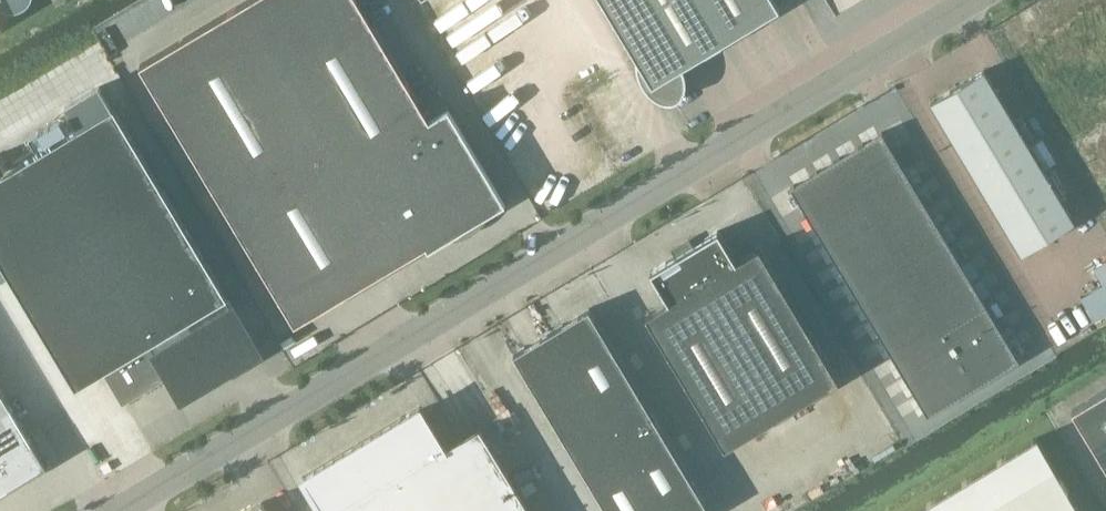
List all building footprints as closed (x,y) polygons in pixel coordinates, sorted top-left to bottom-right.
[(448,106),(429,118),(359,0),(246,0),(140,64),(150,80),(295,323),(426,244),(428,248),(505,202),(448,106)] [(678,69),(779,8),(774,0),(601,0),(636,58),(637,64),(637,69),(639,73),(640,78),(642,82),(645,86),(649,90),(652,93),(656,96),(660,98),(665,100),(670,100),(674,100),(678,98),(679,95),(681,91),(681,87),(681,81),(680,77),(679,72),(678,69)] [(1029,44),(1098,158),(1105,153),(1105,8),(1102,1),(1029,44)] [(930,102),(1021,254),(1074,222),(984,70),(930,102)] [(0,177),(0,263),(76,389),(152,343),(175,382),(250,336),(113,109),(0,177)] [(882,131),(791,186),(928,414),(1019,359),(882,131)] [(718,230),(650,271),(660,286),(659,287),(668,301),(645,315),(725,448),(839,380),(759,246),(736,260),(728,246),(727,246),(718,230)] [(1105,311),(1105,280),(1079,291),(1090,318),(1105,311)] [(1084,305),(1061,313),(1068,332),(1091,323),(1084,305)] [(513,353),(608,510),(711,510),(589,308),(513,353)] [(295,354),(319,340),(314,332),(290,345),(295,354)] [(47,465),(0,386),(0,493),(47,465)] [(1071,410),(1105,467),(1105,389),(1071,410)] [(479,427),(447,446),(421,403),(299,477),(320,510),(530,510),(479,427)] [(1036,439),(916,510),(1080,510),(1036,439)] [(99,446),(99,464),(139,464),(139,446),(99,446)] [(262,502),(247,510),(267,510),(262,502)]
